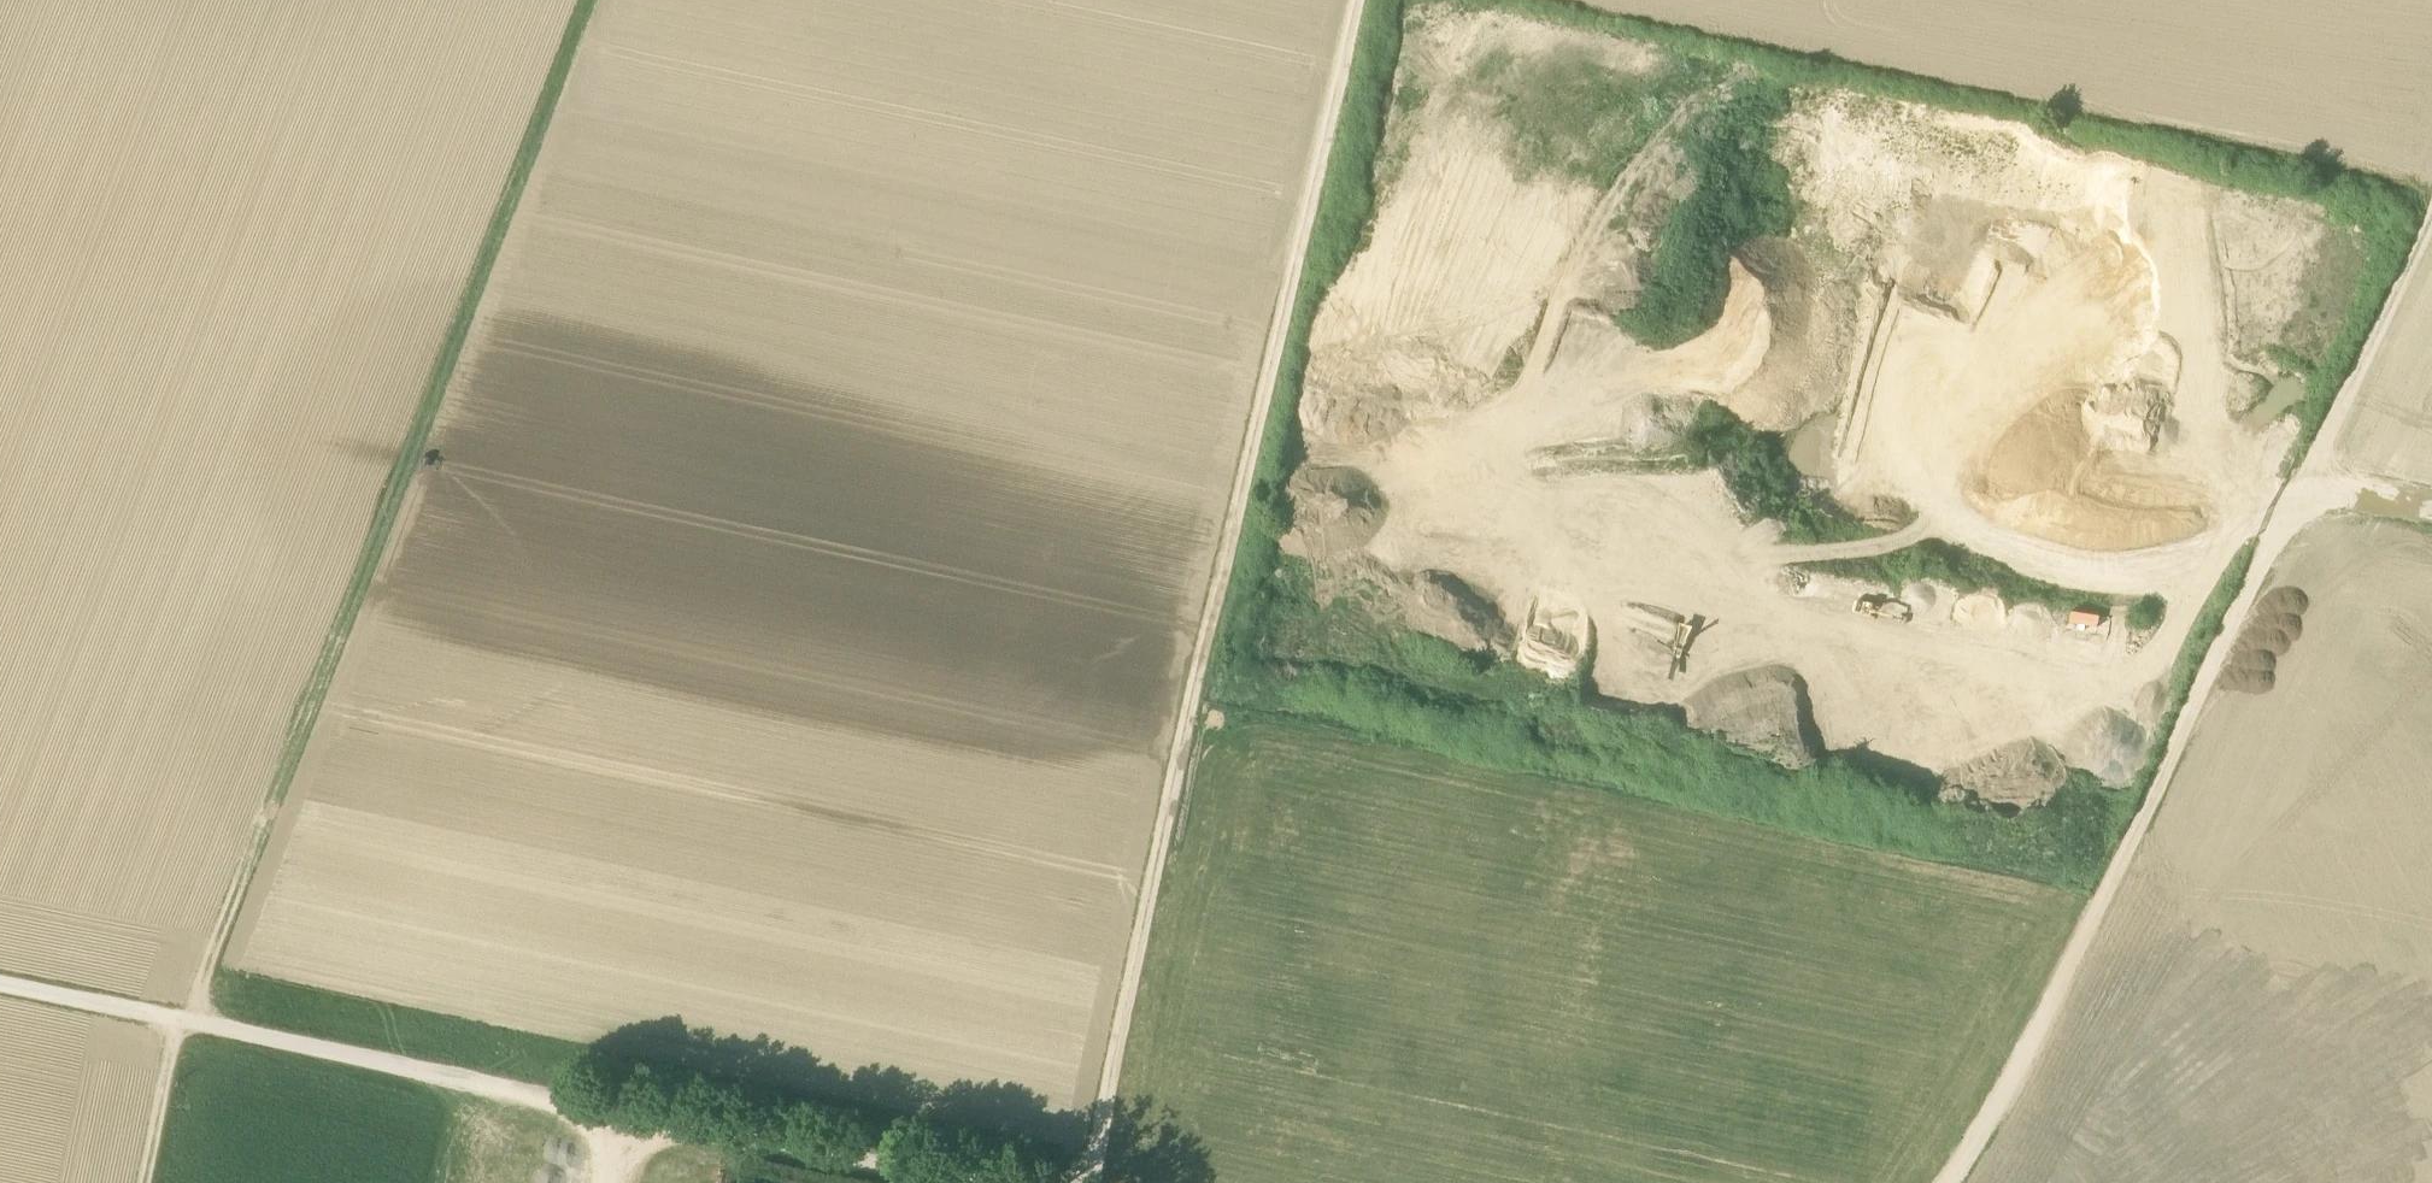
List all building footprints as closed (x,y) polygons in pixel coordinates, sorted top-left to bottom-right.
[(2075,610),(2075,625),(2105,625),(2105,610),(2075,610)]
